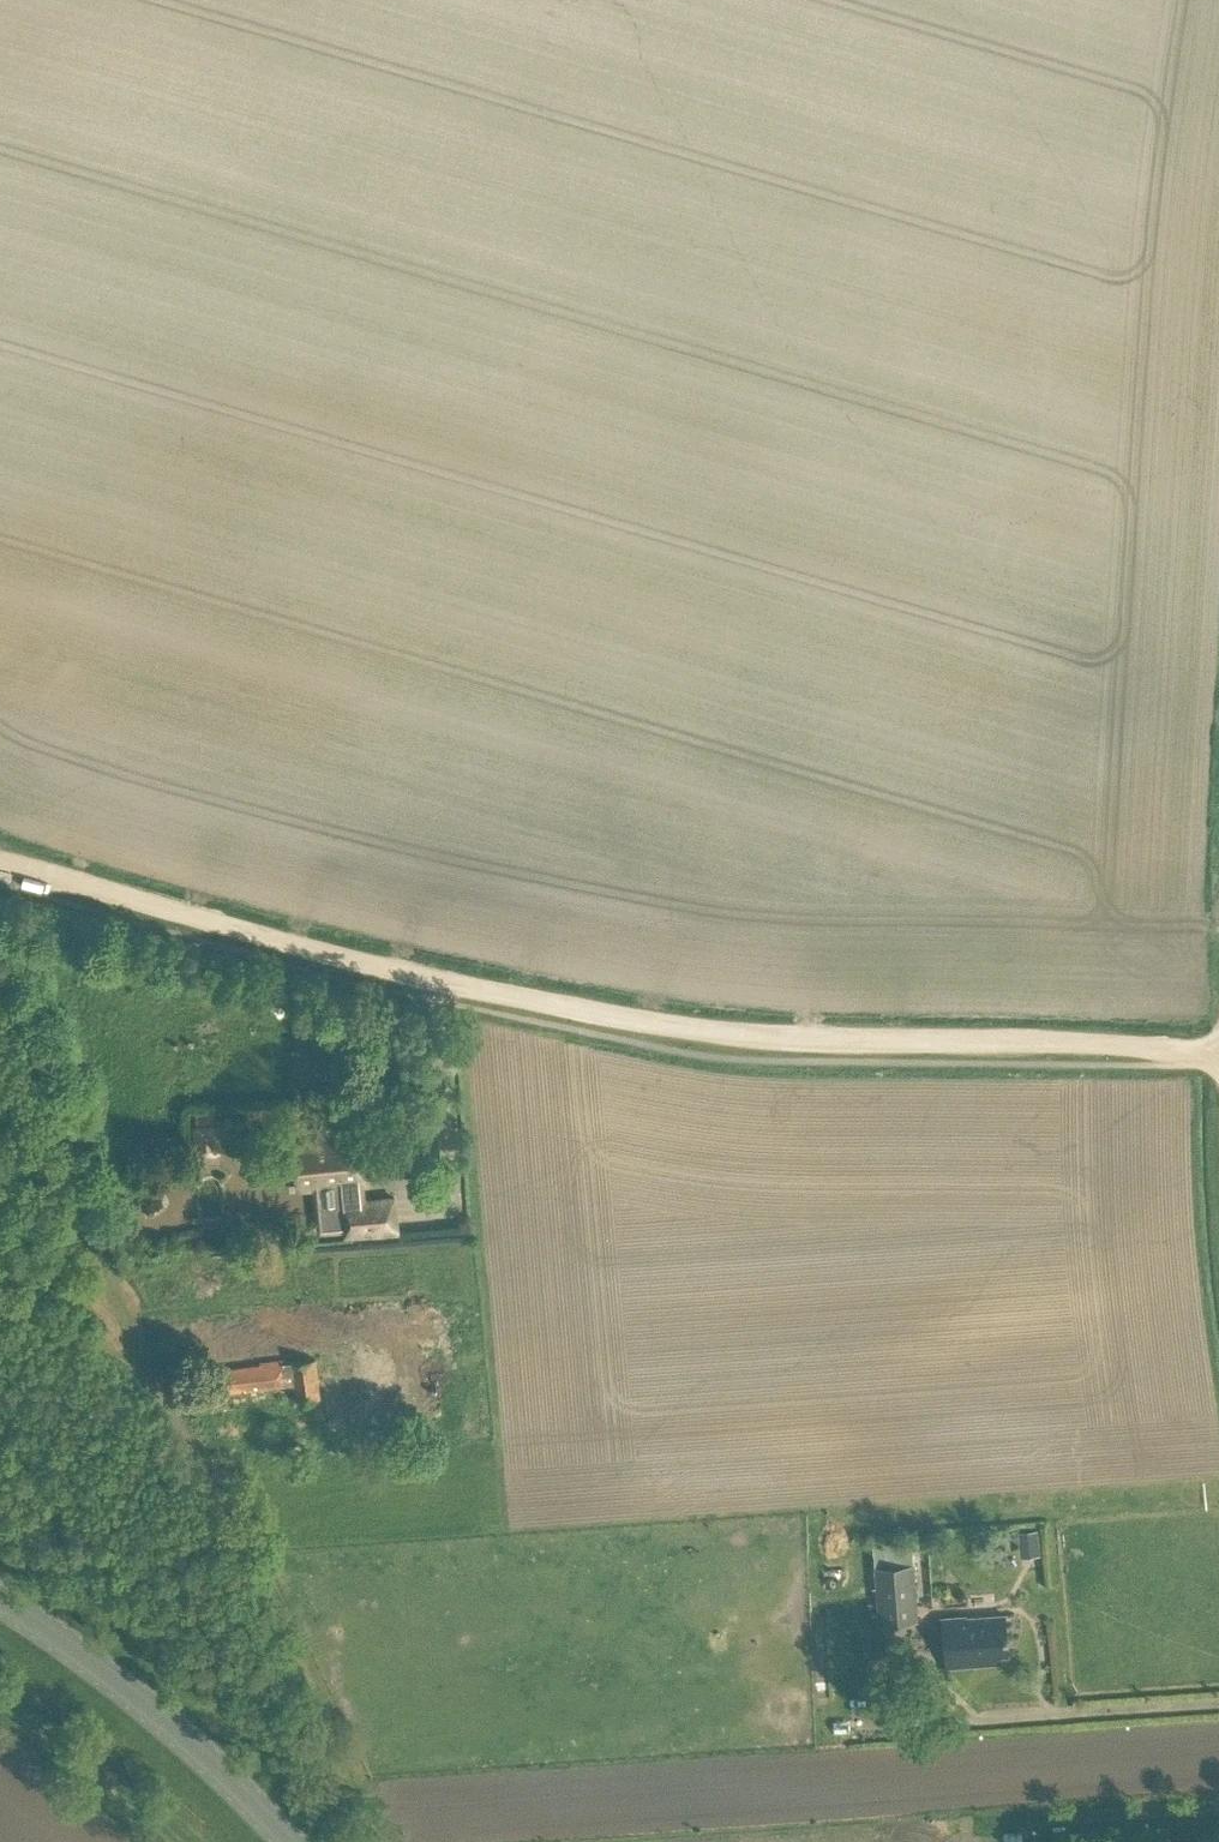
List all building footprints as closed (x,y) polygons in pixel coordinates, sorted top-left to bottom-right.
[(196,1154),(222,1152),(220,1124),(216,1124),(216,1113),(197,1115),(198,1125),(194,1125),(196,1154)] [(295,1153),(297,1188),(342,1184),(343,1201),(340,1201),(343,1235),(397,1230),(394,1197),(358,1200),(357,1183),(365,1182),(361,1139),(302,1144),(303,1152),(295,1153)] [(314,1360),(290,1363),(281,1364),(281,1359),(260,1362),(261,1367),(213,1373),(216,1393),(293,1384),(295,1402),(319,1399),(314,1360)] [(1020,1548),(1039,1546),(1037,1529),(1018,1531),(1020,1548)] [(919,1621),(915,1563),(913,1540),(874,1543),(876,1565),(881,1622),(919,1621)] [(1005,1654),(1003,1615),(963,1618),(963,1616),(939,1618),(943,1667),(998,1663),(998,1655),(1005,1654)]
